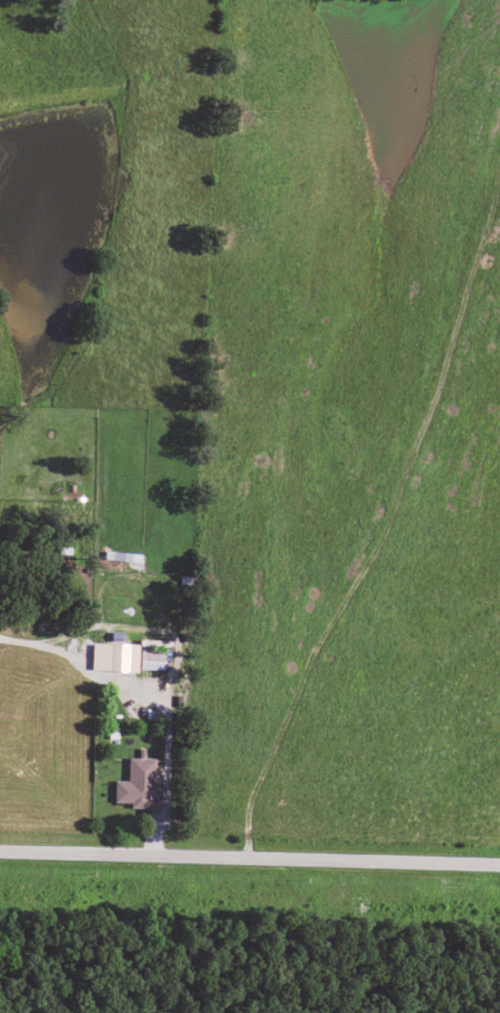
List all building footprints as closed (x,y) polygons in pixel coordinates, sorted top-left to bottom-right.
[(111,799),(130,799),(130,805),(143,805),(143,800),(157,800),(157,780),(151,780),(151,756),(125,756),(125,779),(111,779),(111,799)]
